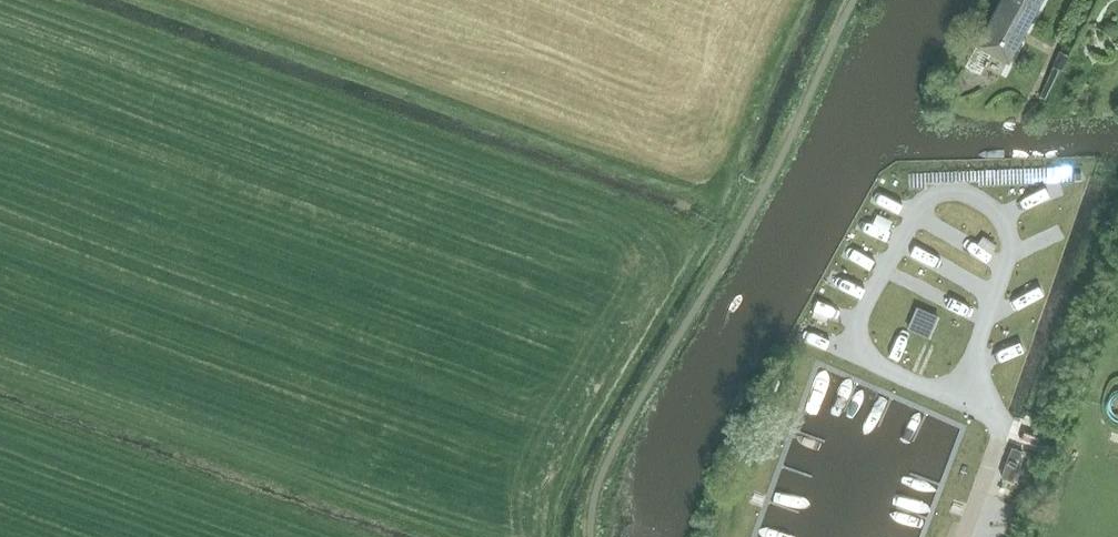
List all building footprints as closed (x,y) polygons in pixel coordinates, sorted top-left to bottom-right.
[(992,53),(1008,61),(1041,0),(1001,0),(977,45),(978,45),(966,67),(980,75),(992,53)] [(1070,56),(1060,52),(1054,66),(1060,69),(1063,71),(1070,56)] [(941,319),(918,308),(908,331),(931,341),(941,319)] [(1012,449),(1004,480),(1016,484),(1026,455),(1012,449)]
